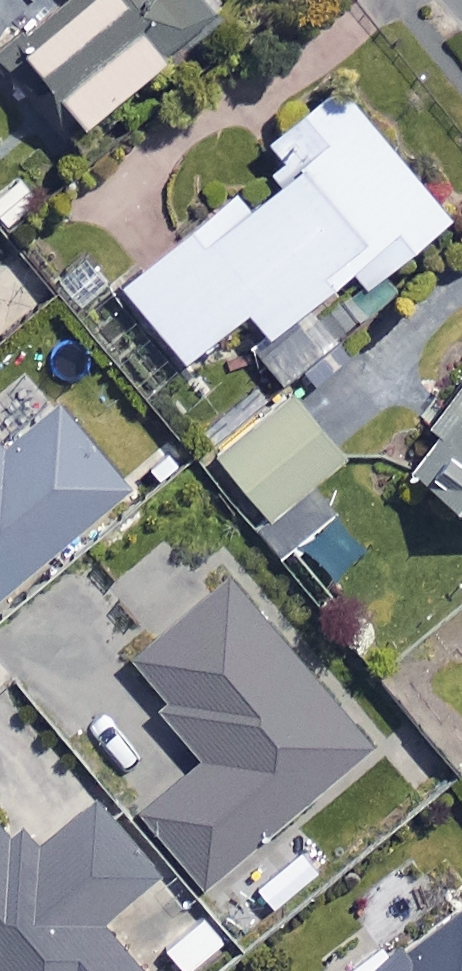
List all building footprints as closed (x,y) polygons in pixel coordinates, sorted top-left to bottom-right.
[(209,0),(84,0),(95,14),(38,59),(97,133),(182,65),(175,55),(223,17),(209,0)] [(279,343),(309,318),(330,344),(359,320),(338,294),(360,275),(375,293),(456,224),(345,91),(277,147),(306,181),(259,221),(240,198),(129,290),(193,366),(255,314),(279,343)] [(10,229),(41,204),(23,182),(13,191),(0,174),(0,217),(10,229)] [(430,421),(445,434),(415,471),(461,509),(461,382),(430,421)] [(349,461),(297,397),(222,458),(275,521),(349,461)] [(62,412),(8,456),(0,447),(0,599),(129,492),(62,412)] [(367,555),(336,516),(302,543),(334,582),(367,555)] [(369,749),(234,585),(132,669),(212,766),(147,819),(203,886),(369,749)] [(0,812),(0,970),(142,970),(103,927),(161,877),(99,806),(40,858),(0,812)] [(387,970),(461,970),(461,914),(387,970)]
